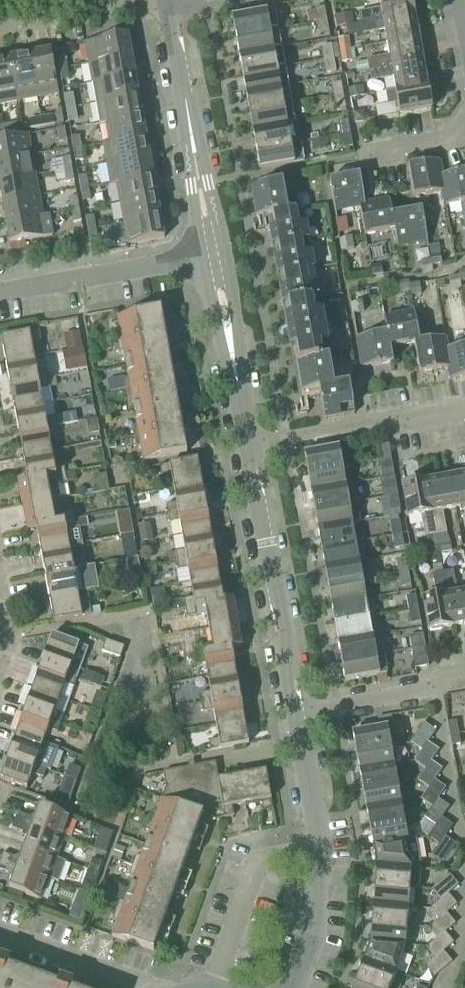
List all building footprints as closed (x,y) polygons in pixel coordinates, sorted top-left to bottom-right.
[(413,14),(411,0),(378,0),(380,9),(358,13),(360,24),(413,14)] [(317,22),(327,21),(324,8),(315,10),(317,22)] [(235,37),(278,29),(274,10),(231,18),(235,37)] [(386,43),(418,38),(413,14),(360,24),(362,34),(384,30),(386,43)] [(320,36),(329,35),(327,21),(317,22),(320,36)] [(238,56),(281,48),(278,29),(235,37),(238,56)] [(88,64),(131,56),(128,36),(84,44),(88,64)] [(339,52),(351,50),(349,38),(337,40),(339,52)] [(388,56),(366,60),(368,69),(368,71),(422,61),(418,38),(386,43),(388,56)] [(324,60),(334,59),(331,46),(321,47),(324,60)] [(242,75),(285,67),(281,48),(238,56),(242,75)] [(341,64),(353,62),(351,50),(339,52),(341,64)] [(28,55),(37,100),(58,96),(50,51),(28,55)] [(17,103),(37,100),(28,55),(8,58),(17,103)] [(58,69),(67,68),(65,56),(56,57),(58,69)] [(92,84),(135,77),(131,56),(88,64),(92,84)] [(17,103),(8,58),(0,60),(0,107),(17,103)] [(326,74),(336,73),(334,59),(324,60),(326,74)] [(395,90),(426,85),(422,61),(368,71),(370,81),(392,77),(395,90)] [(280,89),(289,88),(285,67),(242,75),(245,94),(280,88),(280,89)] [(61,83),(69,81),(67,68),(58,69),(61,83)] [(95,105),(139,97),(135,77),(92,84),(95,105)] [(333,97),(343,95),(341,83),(331,85),(333,97)] [(387,106),(375,108),(377,119),(430,109),(431,109),(426,85),(395,90),(384,92),(387,106)] [(292,105),(289,88),(280,89),(280,88),(245,94),(248,113),(292,105)] [(336,112),(346,110),(343,95),(333,97),(336,112)] [(66,110),(75,108),(72,97),(64,98),(66,110)] [(105,124),(142,117),(139,97),(95,105),(99,126),(105,124)] [(295,124),(292,105),(248,113),(252,132),(287,125),(295,124)] [(68,122),(77,121),(75,108),(66,110),(68,122)] [(42,128),(55,126),(53,117),(40,120),(42,128)] [(108,144),(146,137),(142,117),(105,124),(108,144)] [(30,130),(42,128),(40,120),(29,122),(30,130)] [(341,135),(350,133),(348,121),(338,123),(341,135)] [(21,123),(0,127),(2,135),(22,132),(21,123)] [(255,151),(290,144),(287,125),(252,132),(255,151)] [(58,144),(67,142),(65,129),(56,130),(58,144)] [(343,149),(353,148),(350,133),(341,135),(343,149)] [(32,156),(28,135),(0,140),(0,162),(32,156)] [(73,150),(81,148),(79,137),(71,138),(73,150)] [(106,165),(149,157),(146,137),(108,144),(102,145),(106,165)] [(259,170),(294,164),(303,162),(300,143),(290,144),(255,151),(259,170)] [(75,162),(84,161),(81,148),(73,150),(75,162)] [(35,177),(32,156),(0,162),(0,183),(35,177)] [(115,184),(153,177),(149,157),(106,165),(109,186),(116,185),(115,184)] [(64,171),(72,170),(70,158),(61,159),(64,171)] [(440,177),(441,176),(438,161),(407,167),(413,197),(442,192),(440,177)] [(66,184),(74,182),(72,170),(64,171),(66,184)] [(441,176),(440,177),(442,192),(445,207),(464,203),(464,172),(441,176)] [(359,205),(364,205),(359,175),(329,180),(334,211),(359,207),(359,205)] [(39,197),(35,177),(0,183),(0,194),(2,203),(39,197)] [(80,190),(89,188),(87,177),(78,178),(80,190)] [(119,204),(157,198),(153,177),(115,184),(116,185),(119,204)] [(302,210),(287,212),(282,183),(252,188),(257,219),(251,220),(254,233),(257,235),(274,232),(303,394),(318,391),(323,421),(354,416),(348,385),(333,387),(326,344),(334,342),(329,312),(320,314),(302,210)] [(83,203),(91,201),(89,188),(80,190),(83,203)] [(42,217),(42,216),(39,197),(2,203),(5,223),(42,217)] [(72,211),(79,210),(77,198),(69,199),(72,211)] [(123,224),(160,218),(157,198),(119,204),(123,224)] [(394,231),(391,215),(389,200),(364,205),(359,205),(359,207),(364,236),(394,231)] [(74,224),(81,223),(79,210),(72,211),(74,224)] [(396,242),(395,242),(396,246),(426,241),(421,210),(391,215),(394,231),(396,242)] [(9,244),(52,237),(48,215),(42,216),(42,217),(5,223),(9,244)] [(87,230),(96,229),(94,217),(85,219),(87,230)] [(160,218),(123,224),(126,246),(164,239),(160,218)] [(90,243),(98,242),(96,229),(87,230),(90,243)] [(341,253),(354,250),(352,238),(338,240),(341,253)] [(442,266),(440,255),(438,248),(428,250),(430,262),(431,268),(433,268),(442,266)] [(433,272),(433,268),(431,268),(430,262),(420,264),(422,274),(433,272)] [(381,264),(370,266),(373,278),(383,276),(381,264)] [(461,288),(460,284),(458,277),(449,279),(450,291),(461,288)] [(410,293),(410,286),(409,282),(398,284),(400,294),(410,293)] [(411,297),(422,296),(419,285),(410,286),(410,293),(411,297)] [(352,315),(364,313),(362,303),(350,304),(352,315)] [(117,343),(174,333),(172,321),(163,322),(161,310),(117,317),(119,332),(115,333),(117,343)] [(414,343),(419,342),(414,312),(383,318),(386,333),(387,333),(390,349),(414,344),(414,343)] [(5,363),(34,358),(31,343),(40,342),(38,332),(0,339),(5,363)] [(126,366),(169,358),(167,347),(176,345),(174,333),(117,343),(118,354),(123,353),(126,366)] [(393,364),(390,349),(387,333),(386,333),(357,339),(362,369),(393,364)] [(446,350),(447,349),(445,337),(419,342),(414,343),(414,344),(419,374),(449,368),(446,350)] [(447,349),(446,350),(449,368),(452,380),(464,378),(464,346),(447,349)] [(9,387),(47,380),(46,370),(36,372),(34,358),(5,363),(9,387)] [(125,390),(183,380),(180,368),(171,369),(169,358),(126,366),(128,379),(123,380),(125,390)] [(14,410),(42,405),(40,391),(49,389),(47,380),(9,387),(14,410)] [(134,413),(178,405),(176,394),(185,392),(183,380),(125,390),(127,401),(132,400),(134,413)] [(54,417),(45,419),(42,405),(14,410),(18,434),(56,427),(56,425),(64,424),(62,416),(54,417)] [(133,438),(191,427),(189,415),(180,417),(178,405),(134,413),(136,427),(132,427),(133,438)] [(23,458),(51,452),(48,438),(58,436),(56,427),(18,434),(23,458)] [(191,427),(133,438),(135,448),(140,447),(143,462),(186,454),(184,441),(193,440),(191,427)] [(381,460),(391,459),(389,445),(379,447),(381,457),(381,460)] [(306,473),(341,467),(338,448),(303,454),(306,473)] [(27,481),(65,474),(63,465),(54,467),(51,452),(23,458),(27,481)] [(394,478),(391,459),(381,460),(381,457),(376,458),(380,480),(394,478)] [(173,490),(201,485),(197,460),(159,467),(161,477),(170,475),(173,490)] [(310,492),(345,486),(341,467),(306,473),(310,492)] [(60,500),(57,485),(67,483),(65,474),(27,481),(18,482),(22,506),(50,501),(60,500)] [(449,478),(455,510),(464,508),(464,475),(449,478)] [(388,498),(398,496),(394,478),(380,480),(383,499),(388,498)] [(442,512),(455,510),(449,478),(425,482),(435,536),(446,534),(442,512)] [(425,538),(435,536),(425,482),(401,486),(407,518),(420,516),(425,538)] [(168,515),(206,508),(201,485),(173,490),(176,504),(166,506),(168,515)] [(310,492),(313,511),(357,504),(354,485),(345,486),(310,492)] [(388,498),(390,512),(400,510),(398,496),(388,498)] [(55,525),(55,524),(50,501),(22,506),(27,531),(36,529),(55,525)] [(357,504),(313,511),(317,530),(351,524),(360,523),(357,504)] [(181,537),(210,532),(206,508),(168,515),(169,524),(179,522),(181,537)] [(72,512),(62,514),(64,523),(74,521),(72,512)] [(55,525),(36,529),(40,552),(82,544),(79,528),(75,529),(74,521),(64,523),(55,524),(55,525)] [(392,537),(401,535),(399,521),(389,523),(392,537)] [(320,549),(355,543),(351,524),(317,530),(320,549)] [(176,562),(214,555),(210,532),(181,537),(184,551),(175,553),(176,562)] [(137,558),(133,535),(120,537),(125,560),(126,560),(137,558)] [(394,550),(404,548),(401,535),(392,537),(394,550)] [(358,562),(358,561),(355,543),(320,549),(323,568),(358,562)] [(438,555),(452,552),(451,543),(437,546),(438,555)] [(82,544),(40,552),(45,576),(82,569),(82,568),(86,567),(82,544)] [(427,557),(438,555),(437,546),(425,548),(427,557)] [(214,555),(176,562),(178,572),(176,572),(178,585),(190,583),(190,584),(218,579),(214,555)] [(126,560),(129,579),(141,577),(137,558),(126,560)] [(398,575),(408,573),(406,559),(396,561),(398,575)] [(370,580),(367,560),(358,561),(358,562),(323,568),(327,587),(362,581),(370,580)] [(77,594),(77,593),(99,589),(94,566),(86,567),(82,568),(82,569),(45,576),(49,599),(77,594)] [(457,594),(453,572),(442,574),(451,628),(464,625),(464,593),(457,594)] [(401,588),(411,586),(408,573),(398,575),(401,588)] [(428,632),(451,628),(442,574),(432,576),(436,598),(422,601),(428,632)] [(222,603),(222,602),(218,579),(190,584),(193,599),(183,601),(185,610),(194,609),(204,607),(204,606),(222,603)] [(330,606),(365,600),(362,581),(327,587),(330,606)] [(53,624),(91,617),(90,607),(80,609),(77,594),(49,599),(53,624)] [(408,612),(418,610),(415,596),(406,598),(408,612)] [(334,625),(368,619),(365,600),(330,606),(334,625)] [(204,607),(194,609),(196,618),(205,616),(208,630),(236,625),(231,601),(222,602),(222,603),(204,606),(204,607)] [(194,609),(185,610),(186,619),(196,618),(194,609)] [(411,624),(420,623),(418,610),(408,612),(411,624)] [(372,638),(372,637),(368,619),(334,625),(337,644),(372,638)] [(240,649),(240,648),(236,625),(208,630),(212,653),(231,650),(240,649)] [(410,648),(424,645),(422,635),(409,638),(410,648)] [(77,680),(80,671),(88,649),(51,636),(41,666),(77,680)] [(340,663),(383,656),(379,636),(372,637),(372,638),(337,644),(340,663)] [(120,659),(124,648),(106,641),(102,653),(120,659)] [(415,670),(428,667),(424,645),(410,648),(415,670)] [(193,656),(203,655),(201,646),(191,648),(193,656)] [(235,673),(231,650),(212,653),(203,655),(193,656),(195,666),(204,664),(207,678),(235,673)] [(344,682),(387,675),(383,656),(340,663),(344,682)] [(73,689),(77,680),(41,666),(32,689),(60,699),(65,686),(73,689)] [(201,704),(239,697),(235,673),(207,678),(209,693),(200,695),(201,704)] [(55,713),(60,699),(32,689),(24,712),(60,725),(64,716),(55,713)] [(215,726),(244,721),(239,697),(201,704),(203,713),(213,711),(215,726)] [(57,734),(60,725),(24,712),(16,734),(43,744),(48,731),(57,734)] [(244,721),(215,726),(218,740),(208,742),(210,752),(248,745),(244,721)] [(449,735),(458,733),(456,722),(448,723),(449,735)] [(421,752),(427,744),(435,733),(423,725),(410,744),(421,752)] [(390,748),(398,747),(394,726),(352,734),(355,753),(390,747),(390,748)] [(451,747),(460,745),(458,733),(449,735),(451,747)] [(16,734),(8,757),(44,770),(50,772),(58,749),(43,744),(16,734)] [(425,771),(430,763),(438,752),(427,744),(421,752),(413,763),(425,771)] [(393,766),(390,748),(390,747),(355,753),(359,772),(393,766)] [(44,770),(8,757),(0,779),(0,780),(27,790),(32,776),(41,779),(44,770)] [(428,790),(434,782),(442,771),(430,763),(425,771),(417,781),(428,790)] [(217,781),(218,781),(215,764),(163,773),(165,788),(160,802),(202,816),(206,806),(221,803),(217,781)] [(362,791),(397,785),(393,766),(359,772),(362,791)] [(262,812),(272,810),(265,772),(241,777),(246,805),(260,802),(262,812)] [(231,808),(246,805),(241,777),(218,781),(217,781),(221,803),(224,819),(233,817),(231,808)] [(431,808),(437,801),(445,790),(434,782),(428,790),(420,800),(431,808)] [(366,810),(400,804),(397,785),(362,791),(366,810)] [(435,828),(441,820),(448,809),(437,801),(431,808),(423,819),(435,828)] [(198,827),(202,816),(160,802),(156,813),(152,812),(148,822),(203,841),(207,830),(198,827)] [(369,829),(403,823),(400,804),(366,810),(369,829)] [(15,822),(63,840),(71,818),(39,807),(32,826),(26,824),(29,817),(18,813),(15,822)] [(438,846),(444,838),(452,828),(441,820),(435,828),(427,838),(438,846)] [(56,860),(63,840),(15,822),(12,828),(24,833),(26,837),(28,838),(24,848),(56,860)] [(198,853),(203,841),(148,822),(144,832),(149,834),(144,846),(186,861),(190,850),(198,853)] [(372,848),(407,842),(403,823),(369,829),(372,848)] [(442,865),(455,847),(444,838),(438,846),(430,857),(442,865)] [(376,867),(421,870),(421,864),(417,841),(407,842),(372,848),(376,867)] [(182,872),(186,861),(144,846),(140,858),(136,857),(132,867),(187,886),(191,875),(182,872)] [(0,861),(0,862),(11,866),(17,868),(48,880),(58,883),(65,863),(56,860),(24,848),(21,857),(18,856),(14,858),(3,854),(0,861)] [(11,866),(0,862),(0,871),(8,874),(11,866)] [(182,898),(187,886),(132,867),(128,877),(133,879),(128,891),(170,906),(174,895),(182,898)] [(419,889),(421,870),(376,867),(376,868),(374,887),(409,889),(419,889)] [(41,901),(48,880),(17,868),(9,889),(41,901)] [(440,901),(447,895),(457,887),(449,876),(431,891),(440,901)] [(408,908),(409,889),(374,887),(373,906),(408,908)] [(166,917),(170,906),(128,891),(124,904),(119,902),(116,912),(170,932),(174,920),(166,917)] [(438,921),(446,914),(456,906),(447,895),(440,901),(429,910),(438,921)] [(406,927),(408,908),(373,906),(371,925),(406,927)] [(166,943),(170,932),(116,912),(112,922),(116,924),(112,937),(153,952),(157,940),(166,943)] [(437,940),(444,934),(454,925),(446,914),(438,921),(428,929),(437,940)] [(404,947),(406,927),(371,925),(369,944),(404,947)] [(435,959),(442,953),(452,944),(444,934),(437,940),(426,948),(435,959)] [(404,952),(404,947),(369,944),(363,962),(396,974),(404,952)] [(433,978),(451,964),(442,953),(435,959),(424,967),(433,978)] [(32,976),(7,967),(9,961),(0,958),(0,987),(28,987),(32,976)] [(396,974),(363,962),(356,980),(380,987),(391,987),(396,974)] [(57,986),(32,976),(28,987),(71,987),(72,984),(59,979),(57,986)] [(356,980),(353,987),(380,987),(356,980)]
